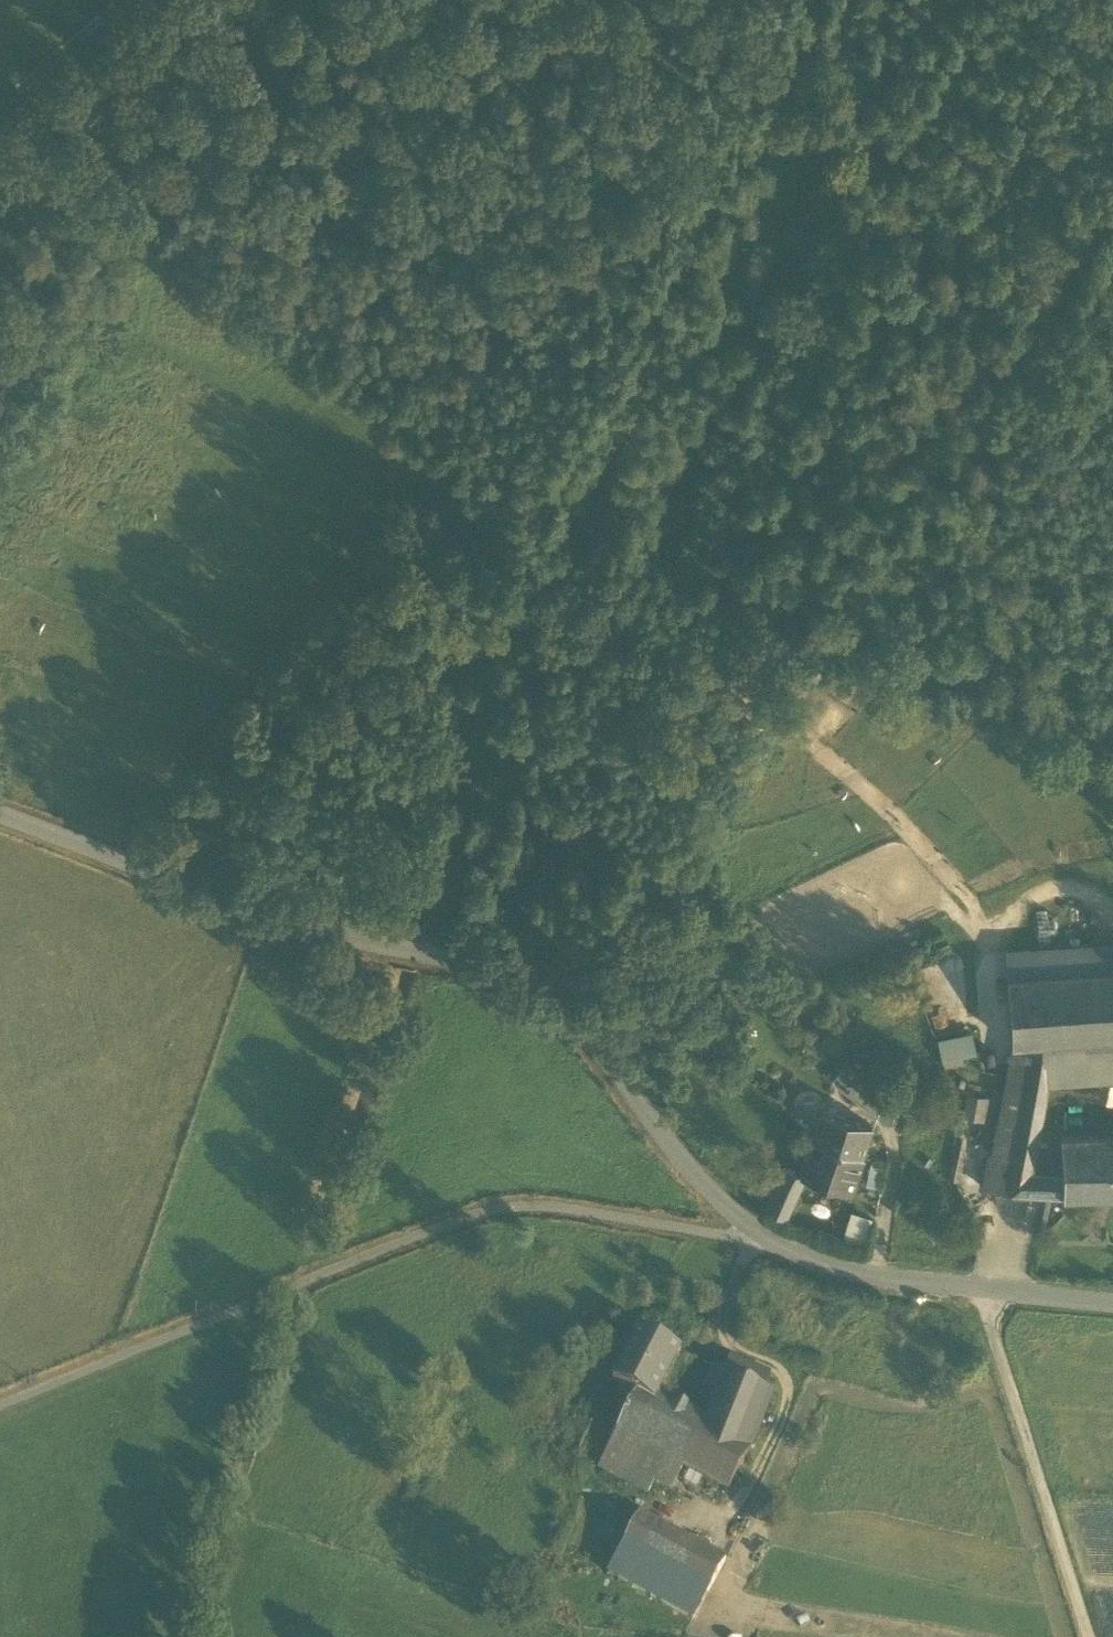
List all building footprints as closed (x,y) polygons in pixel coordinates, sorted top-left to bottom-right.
[(1010,975),(1112,968),(1112,940),(1008,946),(1010,975)] [(1010,975),(1008,975),(1012,1043),(1014,1043),(1033,1042),(1050,1041),(1055,1040),(1112,1036),(1112,968),(1010,975)] [(971,1030),(937,1037),(942,1059),(976,1052),(971,1030)] [(1055,1040),(1048,1083),(1112,1079),(1112,1036),(1055,1040)] [(1050,1041),(1033,1042),(1012,1155),(1010,1169),(1031,1171),(1032,1168),(1048,1083),(1055,1040),(1050,1041)] [(992,1151),(1012,1155),(1033,1042),(1014,1043),(992,1151)] [(833,1081),(873,1111),(882,1099),(886,1094),(845,1064),(833,1081)] [(989,1097),(966,1092),(962,1115),(985,1120),(989,1097)] [(898,1102),(882,1099),(873,1111),(881,1122),(894,1123),(898,1102)] [(818,1110),(809,1139),(861,1156),(871,1127),(818,1110)] [(1103,1135),(1061,1136),(1063,1172),(1063,1178),(1093,1177),(1093,1168),(1112,1167),(1112,1135),(1103,1135)] [(863,1156),(861,1156),(809,1139),(799,1171),(798,1174),(805,1176),(852,1191),(863,1156)] [(983,1186),(1005,1192),(1010,1169),(1012,1155),(992,1151),(990,1150),(983,1186)] [(785,1166),(781,1175),(770,1200),(767,1206),(787,1217),(805,1176),(798,1174),(799,1171),(785,1166)] [(1064,1196),(1112,1195),(1112,1167),(1093,1168),(1093,1177),(1063,1178),(1064,1195),(1064,1196)] [(1031,1171),(1027,1193),(1064,1195),(1063,1178),(1063,1172),(1032,1168),(1031,1171)] [(1031,1171),(1010,1169),(1005,1192),(1027,1193),(1031,1171)] [(872,1218),(850,1212),(843,1238),(864,1244),(872,1218)] [(612,1382),(622,1387),(636,1394),(654,1404),(655,1402),(660,1392),(680,1353),(638,1332),(612,1382)] [(731,1359),(726,1372),(762,1388),(768,1374),(731,1359)] [(707,1384),(719,1389),(726,1372),(714,1367),(707,1384)] [(707,1418),(703,1428),(698,1438),(744,1462),(749,1453),(748,1452),(771,1392),(762,1388),(726,1372),(719,1389),(707,1418)] [(632,1404),(636,1394),(622,1387),(617,1396),(632,1404)] [(707,1418),(660,1392),(655,1402),(703,1428),(707,1418)] [(632,1404),(616,1432),(683,1468),(728,1492),(744,1462),(698,1438),(703,1428),(655,1402),(654,1404),(636,1394),(632,1404)] [(616,1432),(605,1453),(655,1481),(671,1490),(683,1468),(616,1432)] [(648,1493),(655,1481),(605,1453),(598,1467),(648,1493)] [(608,1574),(693,1620),(726,1560),(640,1514),(608,1574)]
